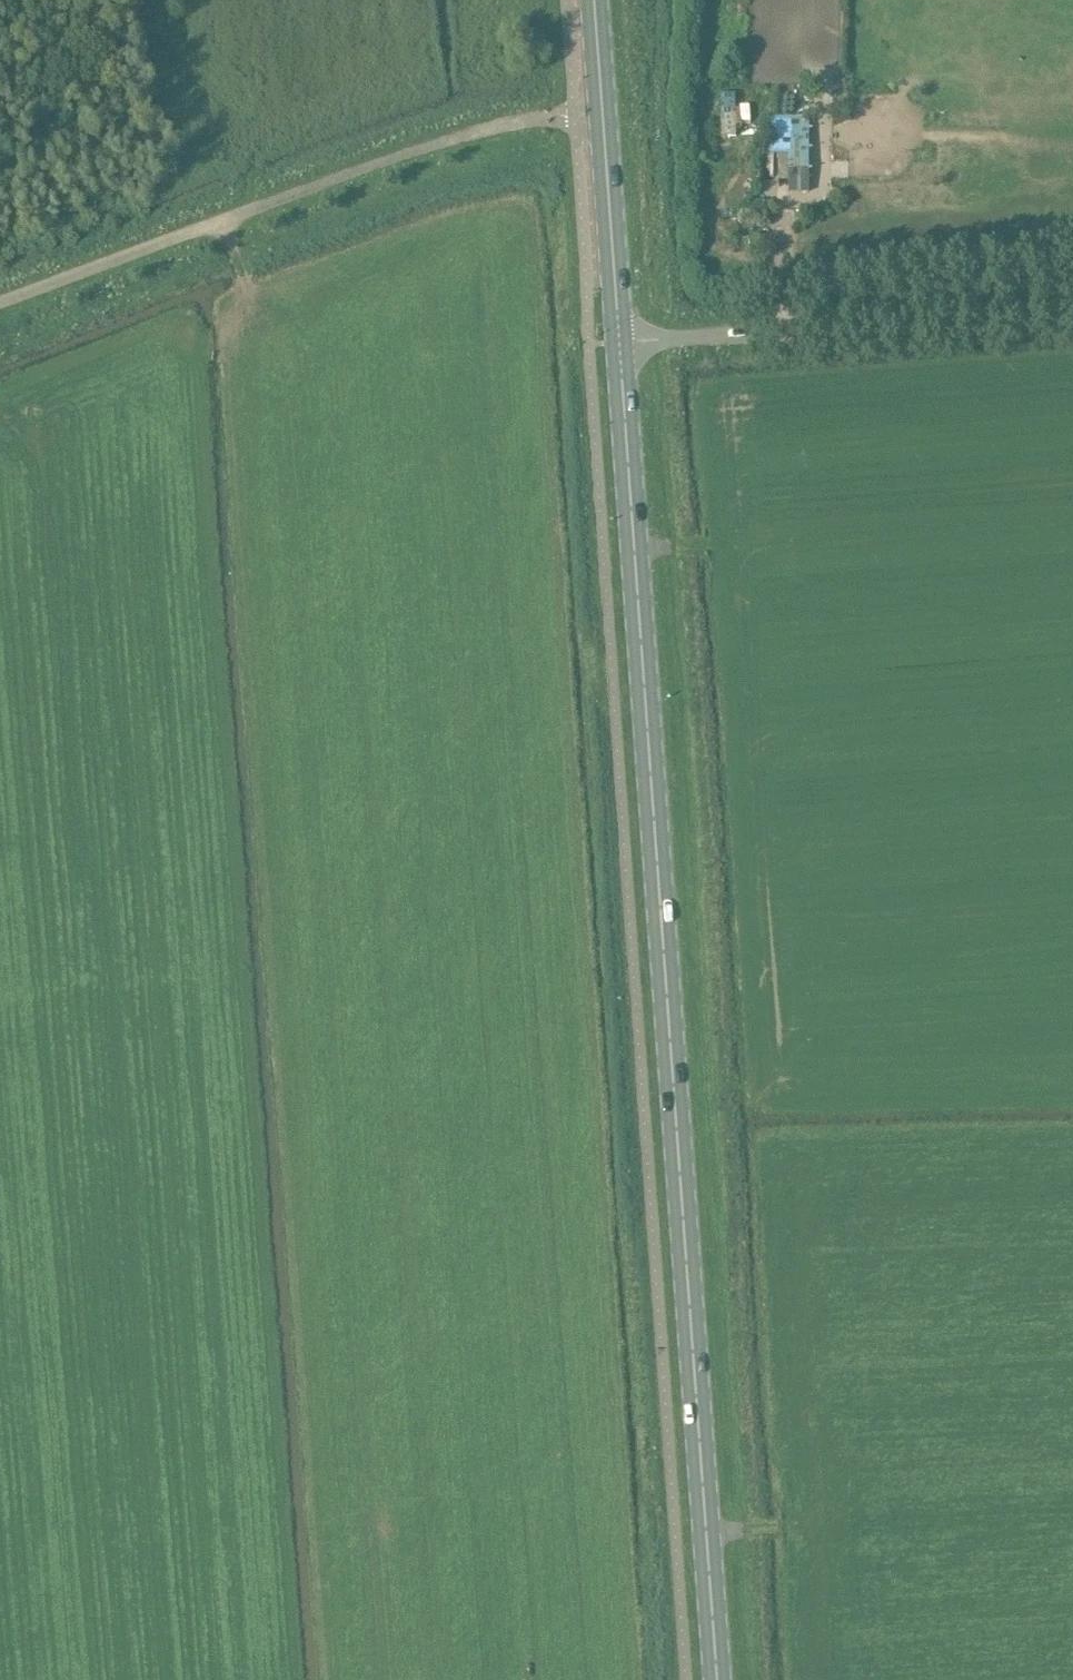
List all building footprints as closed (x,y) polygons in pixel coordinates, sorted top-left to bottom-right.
[(813,121),(790,121),(791,184),(815,184),(813,121)]
